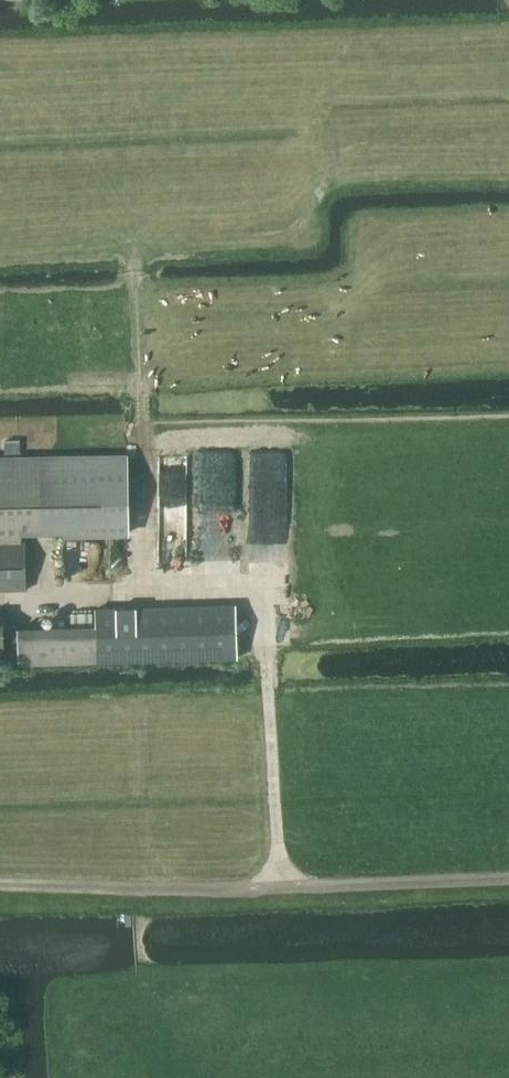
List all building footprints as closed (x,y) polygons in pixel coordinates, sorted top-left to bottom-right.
[(43,457),(0,458),(0,589),(28,589),(27,541),(23,541),(23,534),(128,532),(127,456),(43,457)] [(19,630),(8,630),(10,663),(20,662),(20,664),(237,657),(237,640),(236,605),(97,609),(97,627),(19,629),(19,630)]
